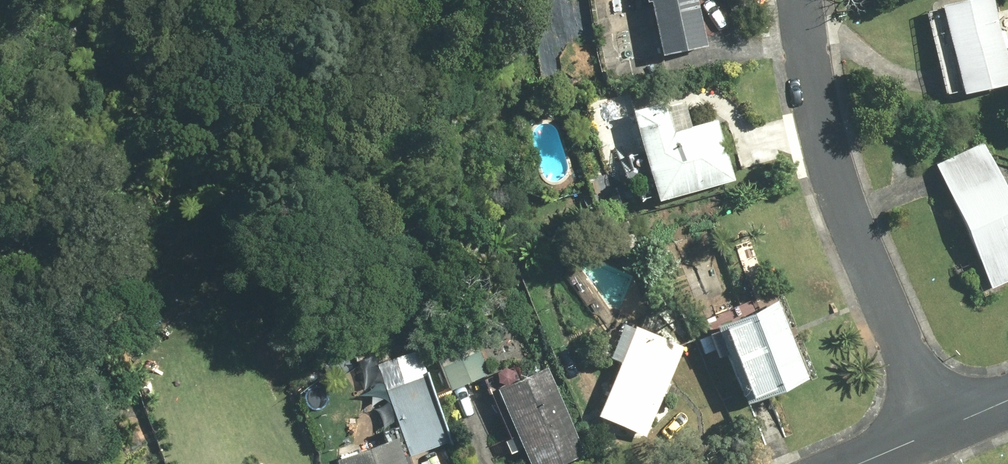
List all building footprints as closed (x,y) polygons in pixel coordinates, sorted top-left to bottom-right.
[(661,56),(709,44),(698,0),(648,0),(661,56)] [(927,11),(949,98),(1007,83),(1007,0),(969,0),(927,11)] [(693,124),(684,92),(632,107),(659,201),(734,180),(716,117),(693,124)] [(936,167),(991,291),(1007,283),(1007,135),(936,167)] [(776,300),(716,327),(751,406),(811,379),(776,300)] [(682,346),(623,322),(609,359),(621,363),(599,418),(647,437),(682,346)] [(469,330),(433,346),(453,392),(489,377),(469,330)] [(410,355),(377,367),(410,457),(443,445),(410,355)] [(497,387),(530,463),(563,463),(584,456),(546,367),(497,387)] [(336,458),(338,463),(407,463),(398,437),(336,458)]
